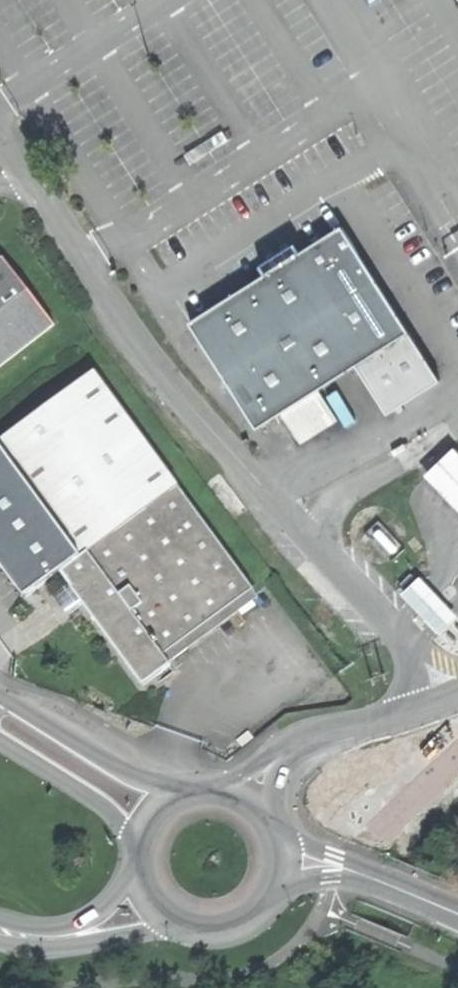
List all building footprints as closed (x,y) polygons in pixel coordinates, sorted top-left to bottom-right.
[(321,240),(195,319),(231,377),(261,424),(374,353),(393,341),(412,329),(346,224),(321,240)] [(60,320),(8,254),(0,260),(0,367),(60,320)] [(426,352),(412,329),(393,341),(410,368),(426,352)] [(410,368),(393,341),(374,353),(391,380),(410,368)] [(100,368),(2,436),(85,554),(66,567),(146,681),(175,660),(167,648),(255,587),(100,368)] [(0,438),(0,556),(27,594),(66,567),(85,554),(2,436),(0,438)] [(456,451),(427,478),(457,510),(457,452),(456,451)] [(442,636),(457,621),(457,617),(448,606),(423,580),(405,596),(432,625),(442,636)]
